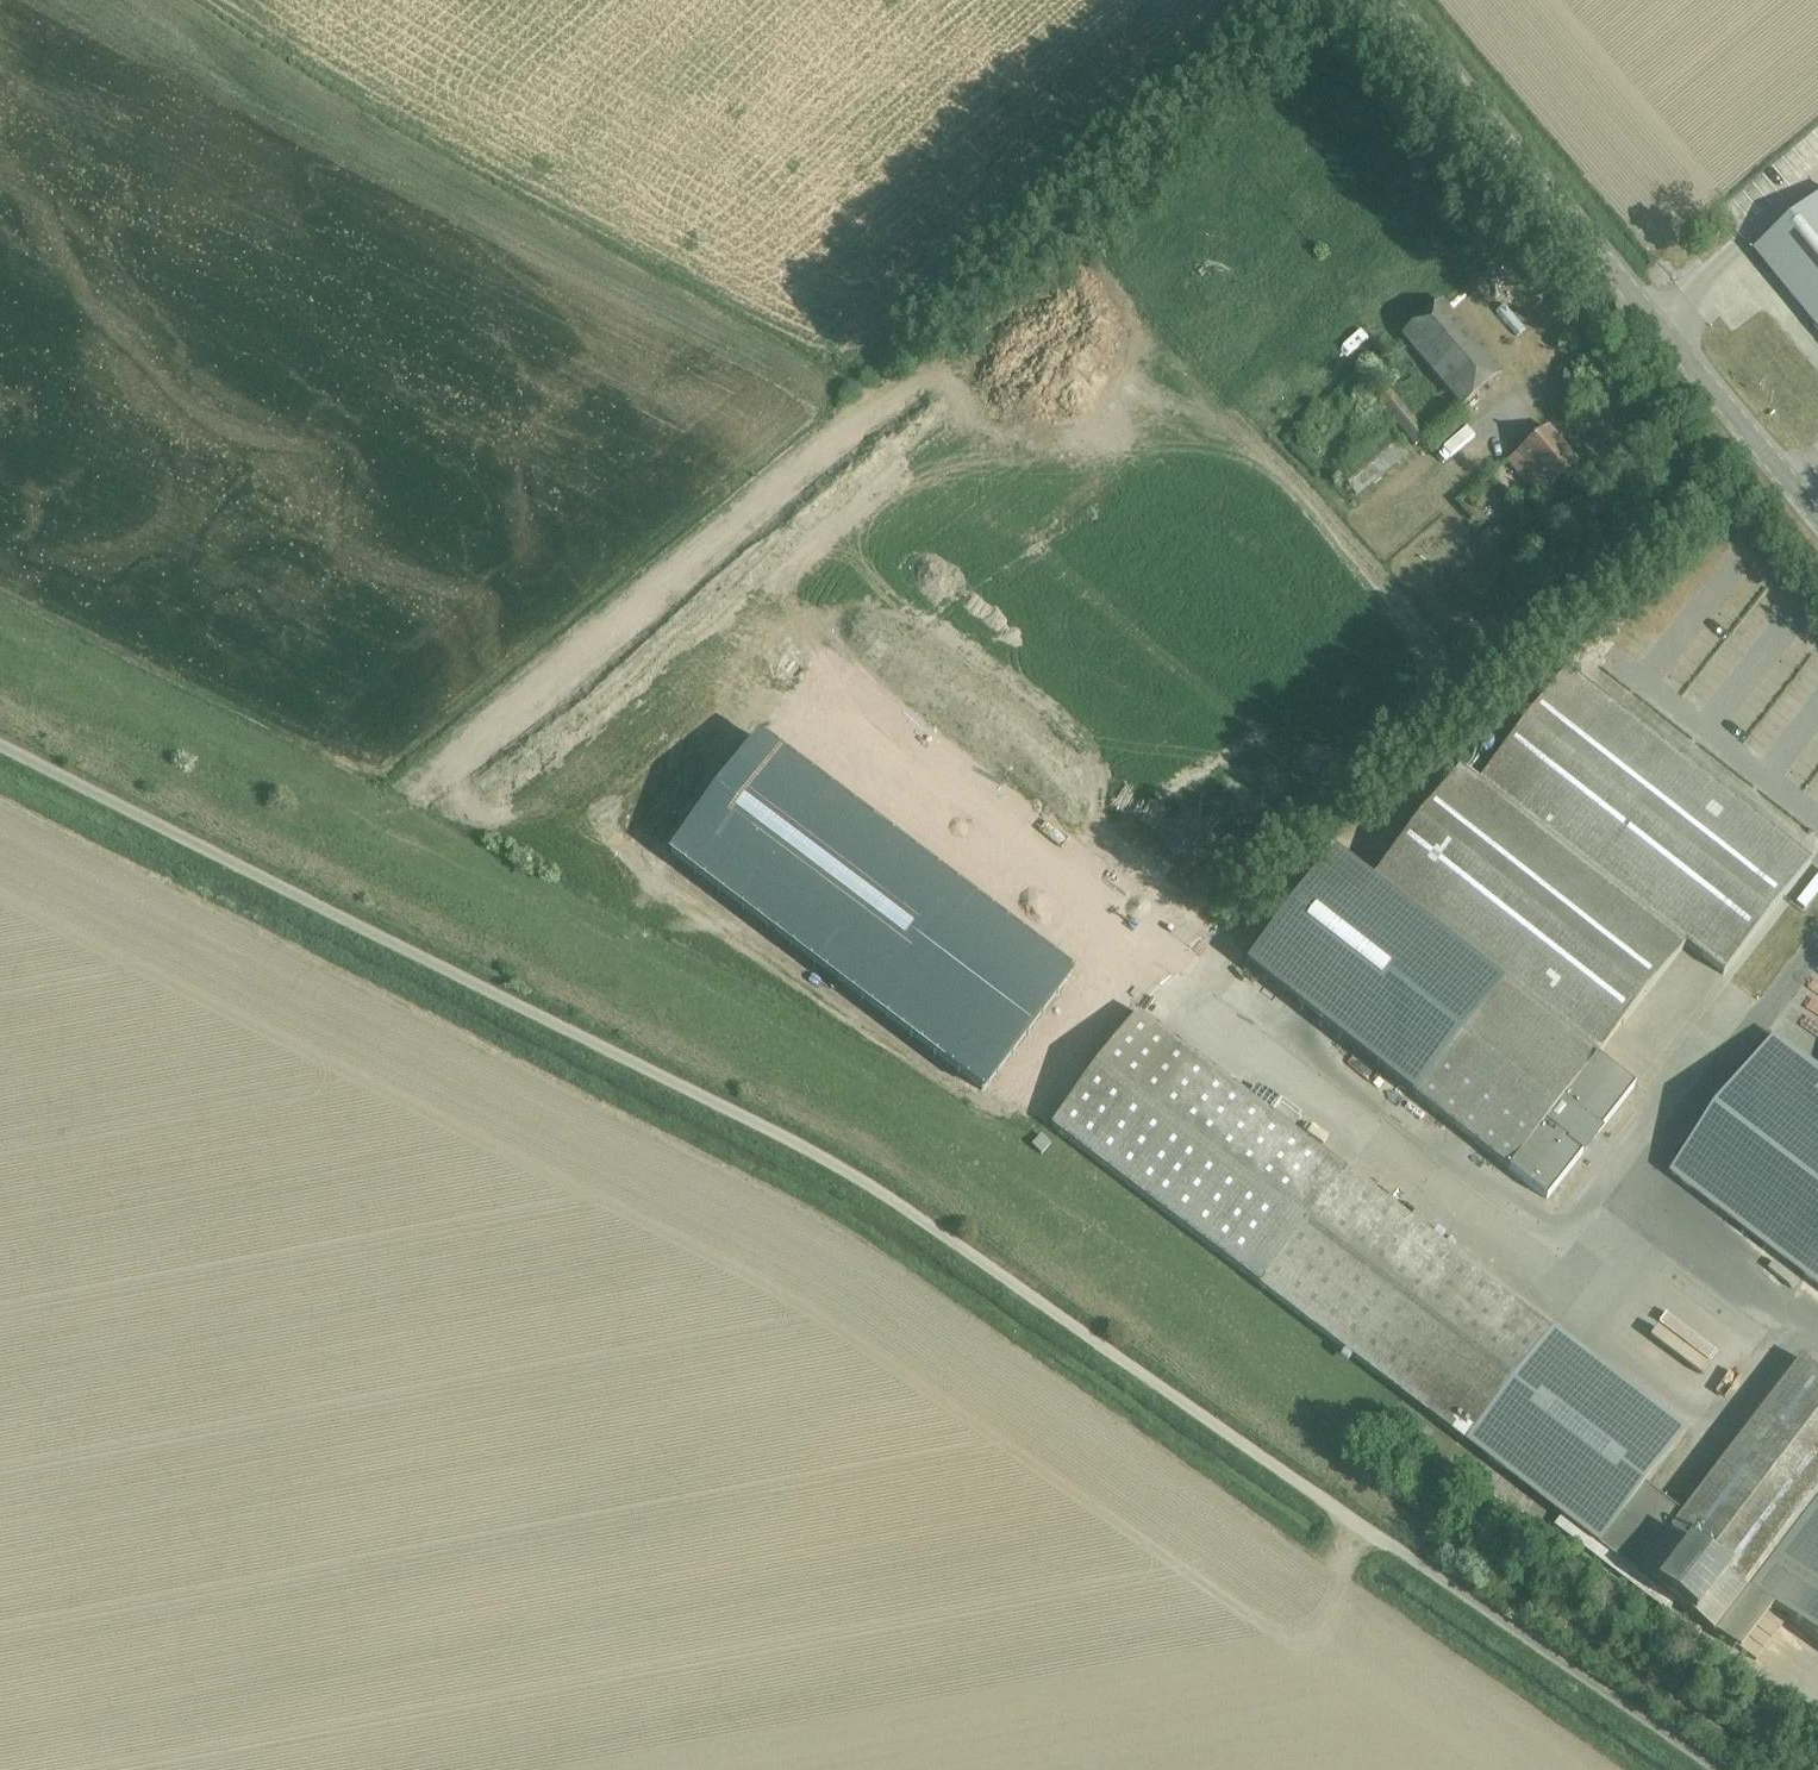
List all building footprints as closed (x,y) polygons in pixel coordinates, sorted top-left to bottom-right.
[(1817,328),(1817,201),(1756,252),(1817,328)] [(1400,338),(1461,410),(1503,374),(1443,302),(1400,338)] [(1356,352),(1380,331),(1371,321),(1347,341),(1356,352)] [(1370,394),(1416,448),(1429,437),(1383,383),(1370,394)] [(1536,477),(1548,491),(1580,464),(1548,427),(1507,462),(1526,485),(1536,477)] [(1338,475),(1357,498),(1409,454),(1390,431),(1338,475)] [(1334,852),(1246,964),(1547,1201),(1634,1088),(1597,1058),(1685,946),(1723,976),(1811,863),(1567,671),(1479,783),(1460,769),(1371,881),(1334,852)] [(770,734),(683,847),(994,1084),(1080,970),(770,734)] [(1258,1285),(1466,1444),(1470,1447),(1598,1545),(1598,1544),(1712,1632),(1745,1588),(1817,1644),(1817,1373),(1800,1360),(1681,1515),(1644,1486),(1686,1431),(1345,1170),(1138,1013),(1051,1127),(1257,1285),(1258,1285)] [(1776,1038),(1672,1174),(1817,1286),(1817,1070),(1776,1038)]
